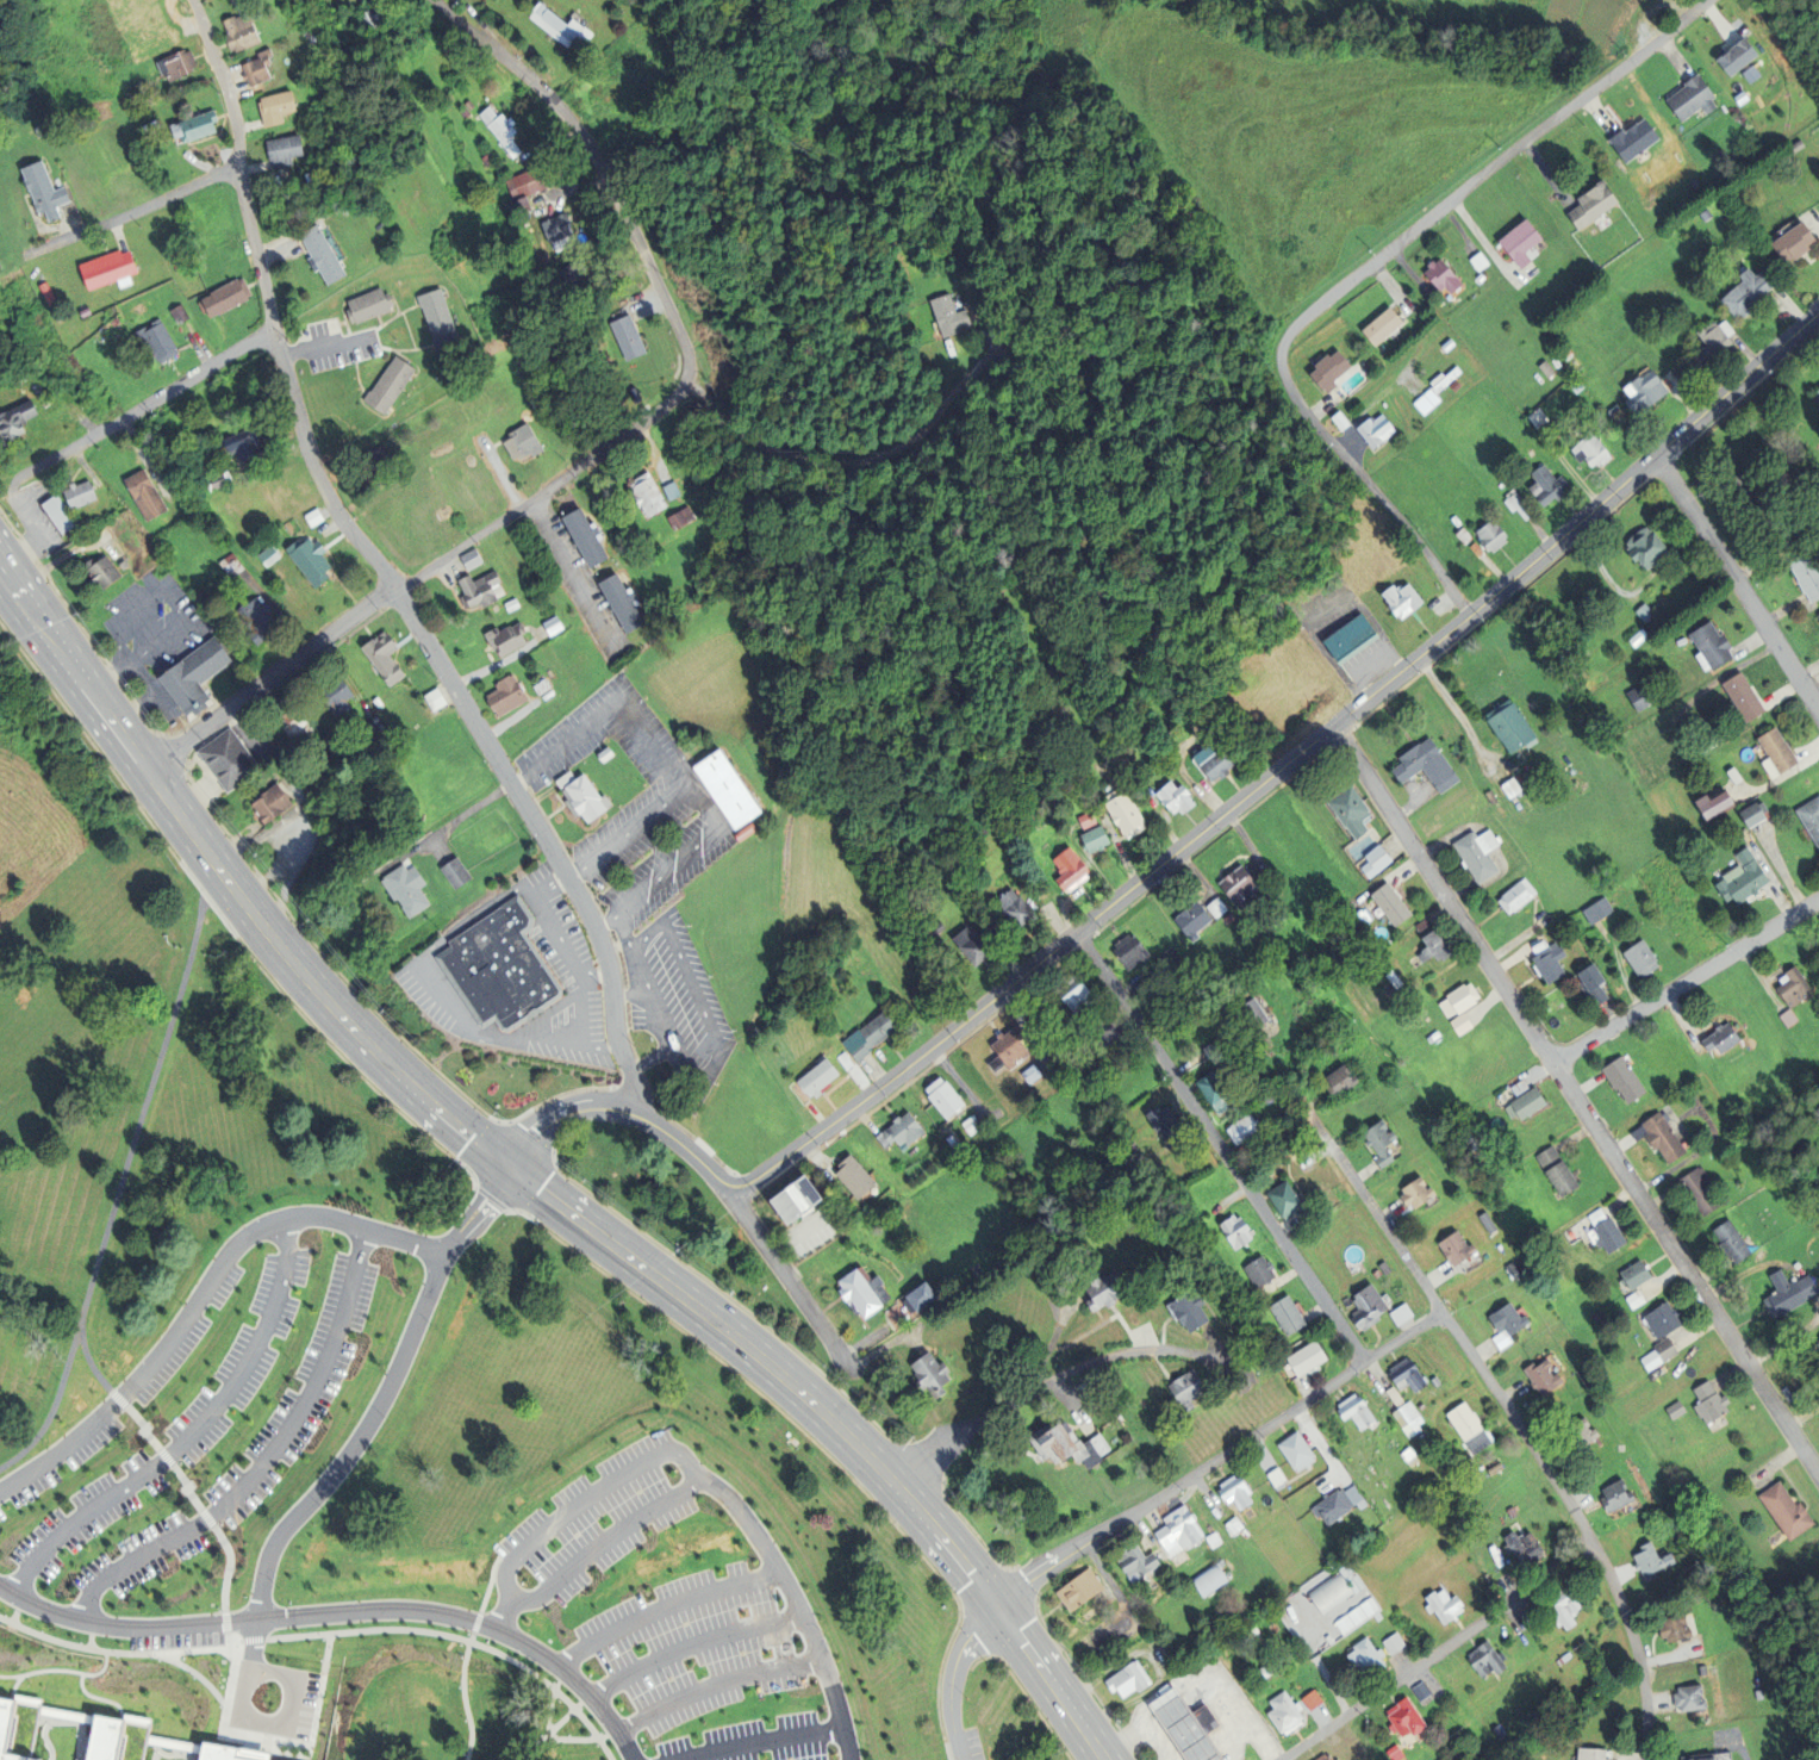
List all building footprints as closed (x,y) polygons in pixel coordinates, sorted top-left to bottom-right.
[(245,6),(243,0),(228,0),(232,11),(245,6)] [(525,15),(573,52),(587,33),(568,19),(563,24),(536,2),(525,15)] [(351,17),(373,6),(386,30),(365,42),(351,17)] [(226,52),(255,42),(244,12),(214,23),(226,52)] [(1727,76),(1714,58),(1743,36),(1757,54),(1727,76)] [(167,81),(194,68),(186,50),(158,62),(167,81)] [(245,88),(269,80),(264,68),(268,67),(264,56),(267,56),(264,50),(251,55),(254,60),(237,66),(245,88)] [(1705,114),(1700,106),(1680,122),(1664,100),(1683,86),(1682,82),(1695,73),(1713,97),(1709,99),(1715,106),(1705,114)] [(258,130),(281,126),(279,113),(291,111),(287,93),(254,99),(258,130)] [(510,162),(521,153),(507,136),(517,129),(503,110),(494,116),(486,106),(473,116),(510,162)] [(176,145),(218,131),(211,108),(168,123),(176,145)] [(1624,132),(1625,131),(1624,130),(1634,122),(1636,123),(1643,118),(1658,138),(1640,151),(1642,153),(1638,155),(1638,154),(1625,163),(1607,139),(1620,129),(1624,132)] [(261,141),(294,136),(297,156),(286,157),(287,166),(266,169),(261,141)] [(1789,145),(1799,138),(1804,147),(1794,153),(1789,145)] [(33,214),(17,169),(41,160),(51,187),(61,184),(68,201),(52,209),(57,219),(44,224),(39,212),(33,214)] [(500,180),(542,164),(550,186),(524,195),(509,201),(500,180)] [(1594,185),(1593,184),(1600,178),(1616,203),(1576,230),(1565,213),(1578,204),(1575,199),(1594,185)] [(524,195),(529,209),(509,217),(503,203),(509,201),(524,195)] [(331,213),(345,217),(348,204),(334,201),(331,213)] [(1697,214),(1706,207),(1712,216),(1703,222),(1697,214)] [(536,222),(549,253),(574,243),(560,211),(536,222)] [(1522,253),(1530,260),(1519,269),(1495,241),(1522,217),(1540,237),(1522,253)] [(1768,244),(1800,220),(1814,241),(1806,247),(1808,249),(1793,261),(1789,256),(1782,262),(1768,244)] [(322,286),(294,236),(312,225),(341,274),(322,286)] [(85,292),(135,273),(127,251),(118,255),(117,250),(75,266),(85,292)] [(1477,270),(1468,260),(1478,251),(1487,263),(1477,270)] [(554,267),(578,259),(586,281),(562,290),(554,267)] [(1443,287),(1437,291),(1421,273),(1431,266),(1427,262),(1429,260),(1433,263),(1439,259),(1462,285),(1450,294),(1443,287)] [(1718,300),(1740,280),(1737,275),(1745,267),(1753,276),(1764,267),(1777,281),(1748,307),(1750,310),(1742,317),(1739,315),(1733,319),(1718,300)] [(1474,278),(1478,273),(1483,278),(1478,282),(1474,278)] [(207,318),(249,296),(239,276),(197,299),(207,318)] [(55,303),(41,281),(33,286),(46,307),(55,303)] [(413,294),(436,360),(461,352),(438,286),(413,294)] [(348,325),(391,309),(382,287),(339,303),(348,325)] [(943,338),(932,301),(953,294),(958,311),(967,309),(972,324),(964,326),(965,331),(943,338)] [(173,323),(186,316),(177,301),(164,309),(173,323)] [(1653,316),(1668,304),(1675,313),(1661,324),(1653,316)] [(1358,331),(1388,306),(1401,323),(1372,348),(1358,331)] [(604,323),(624,313),(641,349),(622,359),(604,323)] [(129,332),(139,352),(149,346),(157,361),(173,352),(154,318),(129,332)] [(1687,360),(1705,346),(1694,332),(1701,326),(1702,329),(1713,321),(1715,325),(1717,324),(1718,325),(1724,321),(1732,332),(1727,336),(1731,342),(1725,348),(1727,350),(1720,356),(1718,353),(1695,371),(1687,360)] [(1564,359),(1561,354),(1569,348),(1572,353),(1564,359)] [(1325,394),(1307,373),(1313,369),(1310,366),(1325,354),(1327,357),(1335,350),(1350,367),(1332,381),(1335,386),(1325,394)] [(380,415),(412,368),(390,354),(359,400),(380,415)] [(1460,354),(1466,361),(1460,365),(1454,357),(1460,354)] [(1552,355),(1557,361),(1553,365),(1547,359),(1552,355)] [(1544,360),(1553,372),(1546,378),(1537,366),(1544,360)] [(1412,403),(1432,386),(1428,383),(1439,373),(1443,377),(1454,366),(1460,372),(1434,394),(1439,400),(1422,415),(1412,403)] [(1622,402),(1627,398),(1621,390),(1638,375),(1639,378),(1650,369),(1667,391),(1637,415),(1633,410),(1631,412),(1622,402)] [(1449,386),(1456,380),(1460,385),(1453,392),(1449,386)] [(1569,386),(1577,380),(1583,386),(1575,393),(1569,386)] [(1811,394),(1818,387),(1818,404),(1811,394)] [(4,450),(0,443),(0,414),(31,399),(39,415),(20,424),(25,433),(17,437),(19,443),(4,450)] [(1606,411),(1615,404),(1620,410),(1611,417),(1606,411)] [(1526,416),(1538,408),(1546,419),(1534,428),(1526,416)] [(1339,431),(1328,417),(1338,411),(1348,424),(1339,431)] [(1353,429),(1366,417),(1371,422),(1381,413),(1394,429),(1370,449),(1353,429)] [(217,427),(210,415),(201,419),(208,431),(217,427)] [(510,461),(524,452),(529,458),(542,449),(522,419),(504,430),(507,436),(499,442),(510,461)] [(236,461),(262,450),(256,437),(261,435),(255,421),(217,437),(224,453),(231,450),(236,461)] [(1569,449),(1578,442),(1572,434),(1586,424),(1611,458),(1601,465),(1600,462),(1596,466),(1595,464),(1589,468),(1582,460),(1577,464),(1571,456),(1572,455),(1569,449)] [(272,462),(285,456),(279,442),(266,448),(272,462)] [(1553,497),(1541,508),(1526,489),(1534,483),(1528,475),(1541,465),(1555,480),(1559,475),(1568,486),(1562,491),(1564,495),(1557,500),(1553,497)] [(120,479),(142,520),(164,508),(143,467),(120,479)] [(201,492),(230,479),(224,467),(195,480),(201,492)] [(1724,484),(1744,468),(1759,490),(1765,486),(1786,515),(1762,533),(1746,510),(1744,512),(1724,484)] [(622,481),(642,518),(664,506),(643,469),(622,481)] [(658,485),(665,499),(678,492),(671,478),(658,485)] [(67,509),(94,498),(86,479),(60,489),(67,509)] [(1512,489),(1533,515),(1524,521),(1514,509),(1510,512),(1502,502),(1506,498),(1503,496),(1512,489)] [(37,504),(64,543),(82,531),(55,491),(37,504)] [(664,516),(684,505),(690,517),(669,528),(664,516)] [(309,528),(322,520),(314,506),(300,515),(309,528)] [(557,517),(587,567),(605,556),(575,506),(557,517)] [(1454,515),(1460,524),(1456,527),(1450,518),(1454,515)] [(1477,542),(1480,541),(1472,533),(1493,518),(1506,536),(1503,539),(1505,542),(1490,553),(1488,549),(1484,553),(1477,542)] [(1645,571),(1642,566),(1640,567),(1636,560),(1632,562),(1625,554),(1627,553),(1624,549),(1626,547),(1624,543),(1644,527),(1647,530),(1649,530),(1651,533),(1652,533),(1668,552),(1645,571)] [(1462,528),(1471,539),(1463,546),(1453,534),(1462,528)] [(311,586),(332,570),(320,553),(324,551),(316,537),(311,541),(306,536),(285,553),(311,586)] [(1474,542),(1483,554),(1477,559),(1468,547),(1474,542)] [(262,566),(278,555),(269,543),(254,555),(262,566)] [(1817,555),(1818,559),(1818,567),(1818,569),(1818,599),(1809,604),(1786,561),(1808,549),(1813,558),(1817,555)] [(469,576),(486,566),(476,551),(461,560),(469,576)] [(226,578),(241,568),(229,552),(214,561),(226,578)] [(99,587),(118,574),(101,553),(92,560),(88,556),(80,562),(99,587)] [(119,567),(126,562),(122,556),(116,561),(119,567)] [(596,582),(623,633),(641,623),(612,572),(596,582)] [(469,611),(456,585),(472,577),(475,584),(496,574),(503,590),(493,595),(498,604),(484,611),(480,605),(469,611)] [(1385,608),(1387,607),(1377,595),(1387,587),(1387,589),(1393,584),(1395,587),(1398,584),(1400,586),(1404,583),(1406,585),(1407,584),(1421,602),(1398,620),(1396,616),(1394,617),(1385,608)] [(254,645),(229,610),(255,591),(280,627),(254,645)] [(509,617),(521,611),(516,603),(505,608),(509,617)] [(1645,623),(1634,612),(1643,604),(1653,615),(1645,623)] [(1335,664),(1319,639),(1359,612),(1376,636),(1335,664)] [(550,641),(565,632),(557,620),(543,629),(550,641)] [(1699,653),(1688,635),(1708,622),(1718,636),(1721,634),(1731,648),(1727,651),(1732,658),(1711,672),(1706,665),(1700,668),(1693,657),(1699,653)] [(502,661),(527,645),(523,639),(528,636),(521,624),(500,638),(498,633),(487,640),(502,661)] [(152,676),(217,628),(230,647),(224,652),(230,660),(197,685),(206,697),(201,701),(204,705),(192,715),(188,710),(181,715),(152,676)] [(1633,648),(1627,641),(1642,628),(1647,635),(1633,648)] [(387,686),(403,674),(388,653),(395,647),(382,630),(359,648),(387,686)] [(1739,672),(1764,711),(1744,724),(1719,685),(1739,672)] [(496,716),(524,699),(509,674),(492,684),(494,689),(484,696),(496,716)] [(331,716),(347,705),(343,701),(350,695),(337,677),(314,692),(331,716)] [(536,695),(548,686),(541,677),(530,685),(536,695)] [(1624,695),(1642,684),(1652,703),(1636,713),(1624,695)] [(430,711),(444,703),(435,688),(421,696),(430,711)] [(1183,708),(1190,703),(1185,697),(1178,701),(1183,708)] [(1524,745),(1509,754),(1505,748),(1502,750),(1484,722),(1484,721),(1482,717),(1508,699),(1510,704),(1513,703),(1535,738),(1534,739),(1537,742),(1526,750),(1524,745)] [(292,745),(310,730),(286,702),(268,716),(292,745)] [(374,736),(384,728),(372,715),(362,722),(374,736)] [(194,751),(226,728),(256,770),(224,792),(194,751)] [(1767,759),(1755,740),(1775,728),(1798,764),(1771,781),(1759,764),(1767,759)] [(1393,769),(1402,761),(1398,757),(1431,736),(1459,781),(1438,795),(1421,769),(1402,783),(1393,769)] [(1702,754),(1697,748),(1711,740),(1715,746),(1702,754)] [(600,761),(611,753),(605,746),(594,754),(600,761)] [(1221,779),(1219,776),(1213,781),(1200,764),(1222,747),(1235,764),(1227,770),(1229,773),(1221,779)] [(694,773),(739,835),(766,816),(722,754),(694,773)] [(553,782),(567,770),(573,778),(580,773),(605,808),(584,825),(553,782)] [(1159,790),(1175,810),(1179,807),(1183,811),(1197,801),(1191,794),(1194,791),(1185,781),(1181,784),(1175,777),(1159,790)] [(1499,786),(1510,778),(1520,792),(1508,801),(1499,786)] [(1331,798),(1359,838),(1372,828),(1365,819),(1376,811),(1354,782),(1331,798)] [(247,803),(275,783),(291,804),(262,825),(247,803)] [(1128,835),(1109,801),(1111,798),(1109,794),(1123,785),(1126,790),(1129,788),(1150,822),(1128,835)] [(1703,797),(1707,803),(1724,792),(1731,806),(1703,823),(1692,804),(1703,797)] [(1794,811),(1818,795),(1818,852),(1794,811)] [(1736,814),(1755,803),(1756,806),(1762,802),(1768,811),(1762,815),(1764,820),(1746,831),(1736,814)] [(1086,829),(1101,822),(1095,810),(1080,816),(1086,829)] [(1090,851),(1082,834),(1104,823),(1111,840),(1090,851)] [(1482,882),(1471,864),(1468,866),(1464,860),(1466,858),(1456,842),(1476,829),(1480,835),(1491,828),(1502,842),(1490,851),(1502,869),(1482,882)] [(1370,876),(1394,857),(1383,842),(1368,854),(1371,859),(1363,866),(1370,876)] [(1069,890),(1059,876),(1063,872),(1059,867),(1061,865),(1057,858),(1072,847),(1091,876),(1069,890)] [(1733,906),(1730,901),(1724,903),(1717,891),(1718,890),(1714,885),(1723,881),(1720,877),(1738,865),(1743,872),(1744,871),(1733,856),(1746,847),(1769,882),(1756,890),(1756,891),(1750,896),(1750,895),(1733,906)] [(441,871),(459,859),(473,881),(456,893),(441,871)] [(1215,883),(1236,910),(1260,891),(1239,864),(1215,883)] [(381,882),(404,866),(407,873),(415,869),(428,887),(421,891),(431,907),(409,921),(381,882)] [(1501,898),(1506,895),(1505,894),(1522,879),(1524,879),(1527,877),(1539,891),(1535,894),(1535,895),(1518,909),(1516,908),(1512,912),(1501,898)] [(1373,893),(1391,879),(1415,912),(1397,925),(1373,893)] [(1021,927),(998,900),(1015,887),(1036,914),(1021,927)] [(1586,909),(1607,895),(1616,909),(1595,923),(1586,909)] [(437,959),(454,949),(450,944),(522,896),(537,921),(536,929),(527,937),(566,993),(565,999),(511,1034),(503,1032),(497,1022),(485,1031),(437,959)] [(1203,907),(1214,920),(1226,909),(1215,896),(1203,907)] [(1171,920),(1190,944),(1197,937),(1194,933),(1208,921),(1192,901),(1171,920)] [(1217,919),(1226,927),(1235,919),(1228,910),(1217,919)] [(1418,925),(1429,915),(1434,922),(1422,931),(1418,925)] [(934,937),(928,928),(942,920),(947,928),(934,937)] [(978,964),(955,939),(970,926),(973,929),(976,927),(996,949),(978,964)] [(1440,926),(1457,951),(1445,960),(1439,951),(1426,960),(1420,952),(1433,943),(1427,934),(1440,926)] [(1109,950),(1125,971),(1147,954),(1132,933),(1109,950)] [(1646,976),(1643,970),(1642,971),(1627,951),(1647,938),(1661,958),(1658,960),(1662,965),(1646,976)] [(1544,974),(1537,963),(1538,962),(1534,957),(1559,940),(1569,953),(1561,958),(1569,971),(1552,983),(1545,972),(1544,974)] [(1155,954),(1166,970),(1181,959),(1169,945),(1155,954)] [(1298,957),(1308,950),(1322,969),(1312,976),(1298,957)] [(1222,964),(1233,956),(1238,962),(1227,970),(1222,964)] [(1597,1006),(1582,982),(1588,978),(1583,970),(1599,960),(1612,978),(1602,984),(1611,997),(1597,1006)] [(1788,1007),(1775,987),(1781,983),(1777,978),(1784,974),(1783,972),(1794,965),(1808,987),(1799,994),(1802,997),(1788,1007)] [(1195,971),(1198,966),(1203,971),(1198,976),(1195,971)] [(1385,975),(1394,968),(1404,982),(1396,988),(1385,975)] [(1049,987),(1073,1018),(1095,1001),(1071,971),(1049,987)] [(1384,985),(1390,981),(1396,989),(1390,994),(1384,985)] [(1451,996),(1450,994),(1468,982),(1469,983),(1474,981),(1483,995),(1480,999),(1481,1000),(1462,1012),(1460,1009),(1451,1016),(1441,1003),(1451,996)] [(1248,1032),(1265,1021),(1248,997),(1233,1009),(1248,1032)] [(1203,1014),(1216,1006),(1222,1013),(1208,1022),(1203,1014)] [(1778,1015),(1789,1008),(1796,1020),(1786,1027),(1778,1015)] [(843,1041),(860,1062),(901,1030),(885,1009),(843,1041)] [(1453,1020),(1466,1010),(1476,1024),(1462,1033),(1453,1020)] [(1706,1039),(1721,1028),(1719,1026),(1725,1022),(1726,1025),(1732,1020),(1745,1038),(1726,1052),(1720,1044),(1713,1050),(1706,1039)] [(992,1044),(1001,1038),(998,1036),(1004,1031),(1007,1033),(1020,1024),(1028,1034),(1022,1039),(1033,1052),(1011,1069),(1007,1063),(996,1071),(990,1064),(1002,1055),(992,1044)] [(1433,1041),(1429,1037),(1441,1030),(1444,1034),(1433,1041)] [(1206,1058),(1222,1047),(1215,1038),(1198,1049),(1206,1058)] [(839,1056),(846,1050),(856,1063),(849,1069),(839,1056)] [(1622,1087),(1620,1088),(1606,1066),(1626,1053),(1650,1090),(1632,1102),(1622,1087)] [(817,1096),(816,1094),(810,1097),(797,1081),(828,1057),(841,1074),(822,1089),(824,1092),(817,1096)] [(1023,1072),(1036,1063),(1044,1072),(1032,1082),(1023,1072)] [(1331,1100),(1356,1083),(1341,1063),(1316,1081),(1331,1100)] [(1216,1117),(1234,1105),(1209,1068),(1192,1080),(1216,1117)] [(1246,1072),(1256,1089),(1264,1083),(1254,1068),(1246,1072)] [(917,1090),(943,1121),(963,1105),(936,1074),(917,1090)] [(1238,1083),(1242,1101),(1254,1097),(1250,1080),(1238,1083)] [(1514,1102),(1513,1101),(1538,1083),(1550,1100),(1525,1118),(1519,1111),(1513,1115),(1508,1107),(1514,1102)] [(1689,1090),(1694,1087),(1699,1093),(1693,1096),(1689,1090)] [(1263,1103),(1271,1097),(1267,1093),(1259,1099),(1263,1103)] [(1159,1140),(1179,1128),(1164,1105),(1153,1112),(1152,1108),(1141,1114),(1159,1140)] [(1663,1145),(1659,1148),(1649,1132),(1652,1130),(1646,1121),(1663,1111),(1690,1150),(1674,1162),(1663,1145)] [(896,1142),(892,1144),(884,1132),(896,1122),(895,1120),(901,1115),(903,1118),(910,1112),(920,1122),(923,1128),(927,1132),(910,1146),(907,1142),(901,1146),(896,1142)] [(957,1124),(967,1138),(980,1127),(971,1113),(957,1124)] [(1234,1146),(1259,1131),(1247,1113),(1223,1128),(1234,1146)] [(1462,1117),(1466,1113),(1470,1119),(1465,1122),(1462,1117)] [(1370,1161),(1377,1169),(1389,1159),(1379,1146),(1391,1137),(1378,1119),(1358,1134),(1375,1157),(1370,1161)] [(941,1138),(954,1156),(961,1152),(947,1134),(941,1138)] [(1465,1143),(1475,1136),(1481,1144),(1471,1151),(1465,1143)] [(1538,1156),(1556,1143),(1584,1184),(1566,1196),(1538,1156)] [(1739,1152),(1746,1148),(1753,1158),(1746,1163),(1739,1152)] [(837,1174),(842,1169),(840,1165),(853,1153),(878,1183),(865,1195),(860,1200),(837,1174)] [(1696,1199),(1694,1200),(1681,1178),(1703,1164),(1717,1184),(1713,1188),(1724,1204),(1707,1214),(1696,1199)] [(773,1198),(809,1171),(827,1196),(792,1223),(773,1198)] [(230,1179),(240,1200),(251,1194),(242,1174),(230,1179)] [(1396,1194),(1398,1193),(1396,1189),(1416,1175),(1425,1188),(1427,1187),(1432,1195),(1412,1209),(1408,1205),(1404,1207),(1396,1194)] [(1278,1219),(1297,1206),(1281,1182),(1262,1194),(1278,1219)] [(1192,1223),(1207,1215),(1202,1206),(1188,1213),(1192,1223)] [(1590,1215),(1603,1206),(1611,1217),(1597,1225),(1590,1215)] [(1232,1249),(1252,1236),(1236,1213),(1216,1227),(1232,1249)] [(1602,1238),(1595,1227),(1613,1215),(1631,1242),(1613,1254),(1606,1244),(1602,1246),(1599,1240),(1602,1238)] [(1725,1242),(1717,1229),(1732,1218),(1755,1252),(1739,1263),(1733,1254),(1730,1256),(1721,1244),(1725,1242)] [(1434,1244),(1450,1267),(1474,1250),(1469,1243),(1464,1246),(1453,1230),(1434,1244)] [(1626,1276),(1622,1271),(1645,1256),(1658,1275),(1636,1291),(1630,1282),(1625,1286),(1621,1280),(1626,1276)] [(1252,1288),(1271,1277),(1259,1257),(1240,1267),(1252,1288)] [(1082,1302),(1089,1314),(1129,1287),(1113,1262),(1100,1271),(1096,1267),(1079,1279),(1083,1285),(1079,1288),(1086,1299),(1082,1302)] [(1382,1275),(1387,1270),(1381,1262),(1375,1265),(1382,1275)] [(1501,1269),(1509,1282),(1519,1276),(1510,1262),(1501,1269)] [(884,1304),(885,1305),(866,1319),(862,1312),(858,1316),(840,1288),(843,1286),(841,1281),(860,1268),(870,1282),(880,1274),(886,1282),(883,1285),(892,1298),(884,1304)] [(1812,1273),(1818,1285),(1818,1295),(1784,1314),(1773,1294),(1782,1289),(1774,1274),(1784,1268),(1793,1283),(1812,1273)] [(921,1313),(941,1298),(928,1281),(908,1296),(921,1313)] [(1354,1330),(1385,1311),(1368,1283),(1348,1295),(1357,1308),(1346,1317),(1354,1330)] [(1628,1298),(1642,1288),(1650,1299),(1636,1308),(1628,1298)] [(1186,1332),(1207,1321),(1198,1306),(1202,1304),(1196,1293),(1190,1296),(1186,1291),(1167,1302),(1172,1311),(1170,1312),(1178,1326),(1182,1324),(1186,1332)] [(1282,1336),(1301,1325),(1284,1296),(1265,1307),(1282,1336)] [(1678,1316),(1684,1325),(1659,1341),(1644,1317),(1669,1300),(1674,1308),(1676,1307),(1681,1314),(1678,1316)] [(1483,1318),(1506,1302),(1516,1318),(1520,1316),(1526,1323),(1507,1336),(1510,1342),(1496,1351),(1487,1337),(1494,1332),(1483,1318)] [(1594,1317),(1605,1310),(1611,1318),(1601,1325),(1594,1317)] [(1667,1361),(1657,1345),(1671,1336),(1682,1351),(1667,1361)] [(1288,1380),(1323,1358),(1312,1338),(1276,1361),(1288,1380)] [(1650,1370),(1642,1358),(1658,1349),(1665,1361),(1650,1370)] [(905,1367),(927,1394),(945,1381),(924,1352),(905,1367)] [(1395,1389),(1404,1382),(1410,1392),(1422,1385),(1403,1356),(1382,1372),(1395,1389)] [(1518,1370),(1530,1362),(1532,1366),(1544,1358),(1562,1383),(1538,1400),(1518,1370)] [(1163,1386),(1182,1413),(1191,1407),(1189,1401),(1204,1391),(1190,1368),(1163,1386)] [(1427,1379),(1432,1387),(1438,1383),(1433,1375),(1427,1379)] [(1703,1417),(1701,1418),(1694,1406),(1701,1403),(1693,1389),(1709,1379),(1718,1392),(1719,1391),(1723,1397),(1727,1394),(1732,1401),(1727,1405),(1731,1411),(1709,1424),(1703,1417)] [(1333,1410),(1340,1420),(1347,1417),(1357,1431),(1372,1422),(1354,1395),(1333,1410)] [(1668,1408),(1683,1399),(1690,1411),(1675,1420),(1668,1408)] [(1387,1413),(1404,1441),(1420,1431),(1415,1424),(1420,1422),(1406,1400),(1387,1413)] [(1441,1414),(1470,1455),(1491,1441),(1482,1426),(1480,1428),(1460,1401),(1441,1414)] [(1022,1435),(1054,1414),(1076,1449),(1052,1464),(1046,1455),(1038,1460),(1022,1435)] [(1562,1429),(1577,1448),(1594,1435),(1578,1416),(1562,1429)] [(1611,1422),(1614,1429),(1620,1425),(1616,1419),(1611,1422)] [(1273,1444),(1290,1470),(1310,1456),(1294,1430),(1273,1444)] [(1096,1457),(1085,1439),(1097,1432),(1109,1449),(1096,1457)] [(1397,1454),(1407,1445),(1418,1460),(1408,1468),(1397,1454)] [(1263,1474),(1271,1487),(1284,1479),(1276,1467),(1263,1474)] [(1215,1491),(1223,1503),(1231,1498),(1239,1510),(1250,1501),(1241,1488),(1245,1485),(1238,1474),(1233,1476),(1232,1475),(1217,1485),(1220,1488),(1215,1491)] [(1613,1513),(1642,1499),(1631,1478),(1602,1492),(1613,1513)] [(1762,1495),(1782,1480),(1800,1505),(1804,1501),(1818,1523),(1794,1540),(1762,1495)] [(1308,1507),(1337,1487),(1340,1492),(1345,1487),(1350,1485),(1364,1504),(1356,1510),(1352,1505),(1321,1526),(1308,1507)] [(1151,1532),(1167,1559),(1201,1536),(1181,1505),(1159,1519),(1163,1524),(1151,1532)] [(1502,1510),(1507,1518),(1514,1515),(1509,1506),(1502,1510)] [(1222,1524),(1231,1536),(1241,1526),(1233,1516),(1222,1524)] [(1497,1538),(1520,1568),(1543,1553),(1527,1531),(1516,1540),(1509,1529),(1497,1538)] [(1202,1537),(1209,1549),(1220,1542),(1213,1531),(1202,1537)] [(1634,1554),(1651,1582),(1674,1571),(1655,1537),(1643,1544),(1644,1548),(1634,1554)] [(1113,1559),(1129,1586),(1144,1578),(1140,1573),(1157,1562),(1150,1551),(1142,1556),(1134,1544),(1128,1548),(1126,1544),(1116,1550),(1120,1554),(1113,1559)] [(1188,1578),(1213,1561),(1226,1580),(1201,1598),(1188,1578)] [(1066,1611),(1100,1586),(1085,1567),(1052,1592),(1066,1611)] [(1321,1615),(1351,1594),(1335,1572),(1306,1593),(1321,1615)] [(1541,1603),(1562,1632),(1574,1624),(1568,1616),(1580,1609),(1565,1587),(1541,1603)] [(1425,1599),(1440,1623),(1460,1609),(1451,1594),(1446,1598),(1440,1588),(1425,1599)] [(1332,1622),(1368,1597),(1377,1609),(1340,1635),(1332,1622)] [(806,1624),(819,1635),(830,1621),(818,1611),(806,1624)] [(1663,1638),(1661,1625),(1664,1625),(1663,1619),(1689,1615),(1690,1624),(1688,1624),(1689,1630),(1695,1629),(1696,1637),(1670,1642),(1669,1637),(1663,1638)] [(1245,1630),(1251,1637),(1258,1631),(1252,1624),(1245,1630)] [(1343,1656),(1358,1678),(1369,1669),(1373,1677),(1389,1665),(1365,1634),(1348,1646),(1352,1649),(1343,1656)] [(1462,1654),(1480,1678),(1489,1671),(1493,1675),(1506,1666),(1485,1637),(1462,1654)] [(1557,1660),(1571,1650),(1575,1655),(1561,1666),(1557,1660)] [(1102,1680),(1133,1658),(1151,1683),(1135,1692),(1133,1690),(1120,1698),(1113,1690),(1110,1692),(1102,1680)] [(1257,1681),(1270,1672),(1264,1663),(1251,1672),(1257,1681)] [(1700,1666),(1708,1665),(1709,1674),(1701,1675),(1700,1666)] [(1425,1680),(1433,1693),(1422,1700),(1414,1689),(1425,1680)] [(1683,1705),(1677,1706),(1675,1693),(1681,1692),(1681,1686),(1706,1684),(1707,1694),(1706,1694),(1706,1700),(1711,1699),(1712,1708),(1684,1711),(1683,1705)] [(1181,1759),(1220,1759),(1202,1735),(1216,1725),(1197,1698),(1185,1706),(1171,1686),(1144,1705),(1181,1759)] [(1278,1734),(1301,1718),(1282,1691),(1266,1702),(1271,1709),(1264,1714),(1278,1734)] [(32,1754),(6,1749),(15,1699),(13,1698),(12,1698),(0,1696),(0,1759),(31,1759),(32,1754)] [(1404,1737),(1400,1730),(1396,1733),(1391,1725),(1395,1723),(1388,1712),(1410,1697),(1432,1727),(1418,1736),(1414,1731),(1404,1737)] [(126,1718),(124,1718),(123,1718),(119,1718),(99,1714),(98,1717),(91,1759),(119,1759),(126,1718)] [(272,1755),(273,1752),(216,1742),(206,1741),(205,1746),(202,1759),(271,1759),(272,1755)] [(1395,1759),(1403,1759),(1408,1756),(1400,1743),(1388,1750),(1395,1759)] [(1609,1759),(1618,1759),(1581,1759),(1582,1747),(1611,1749),(1609,1759)] [(1331,1750),(1318,1759),(1338,1759),(1331,1750)]
